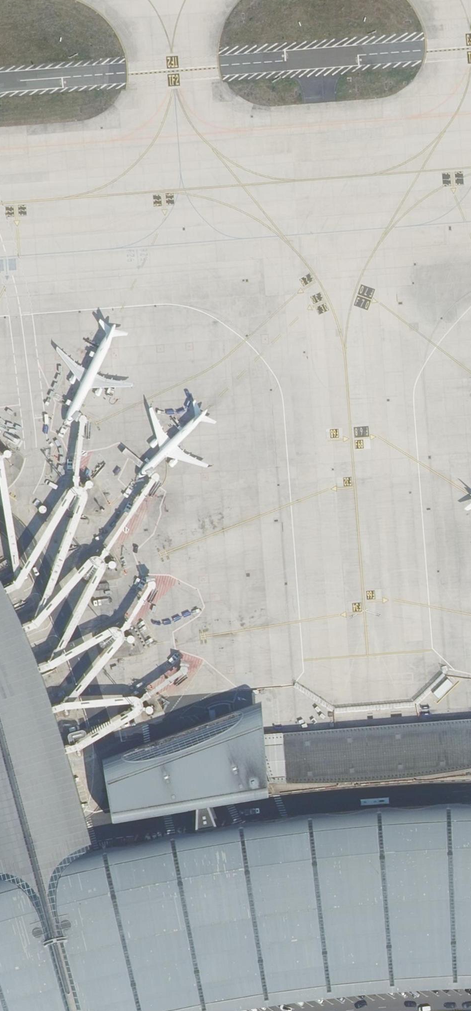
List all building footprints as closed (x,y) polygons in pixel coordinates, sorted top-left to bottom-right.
[(200,809),(263,798),(262,784),(259,736),(256,703),(101,762),(107,825),(200,809)] [(350,729),(259,736),(262,784),(307,785),(368,783),(400,780),(466,771),(470,770),(470,720),(350,729)] [(470,990),(453,990),(432,992),(405,994),(357,998),(358,1010),(470,1010),(470,990)]
